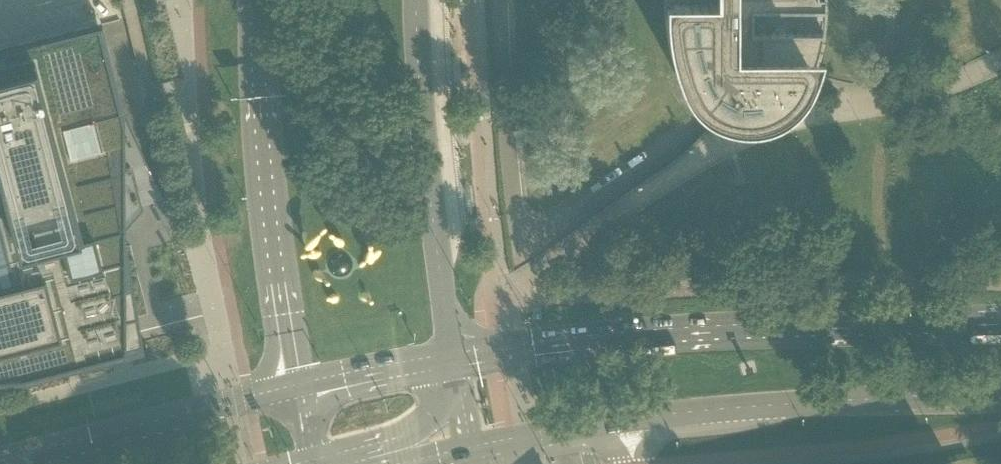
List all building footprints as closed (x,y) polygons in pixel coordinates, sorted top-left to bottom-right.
[(702,110),(706,113),(711,116),(715,118),(721,120),(727,122),(733,123),(739,124),(745,124),(751,124),(757,123),(762,122),(768,120),(774,118),(779,115),(784,112),(789,109),(793,105),(797,100),(801,96),(804,91),(807,86),(810,79),(812,74),(817,60),(821,46),(823,32),(826,2),(826,0),(663,0),(663,4),(664,19),(665,31),(667,44),(670,56),(674,68),(676,72),(679,79),(685,90),(692,100),(695,104),(698,107),(702,110)] [(23,381),(143,350),(123,228),(141,208),(141,207),(131,168),(146,164),(147,164),(149,169),(150,168),(129,108),(101,23),(0,49),(0,383),(23,381)]
